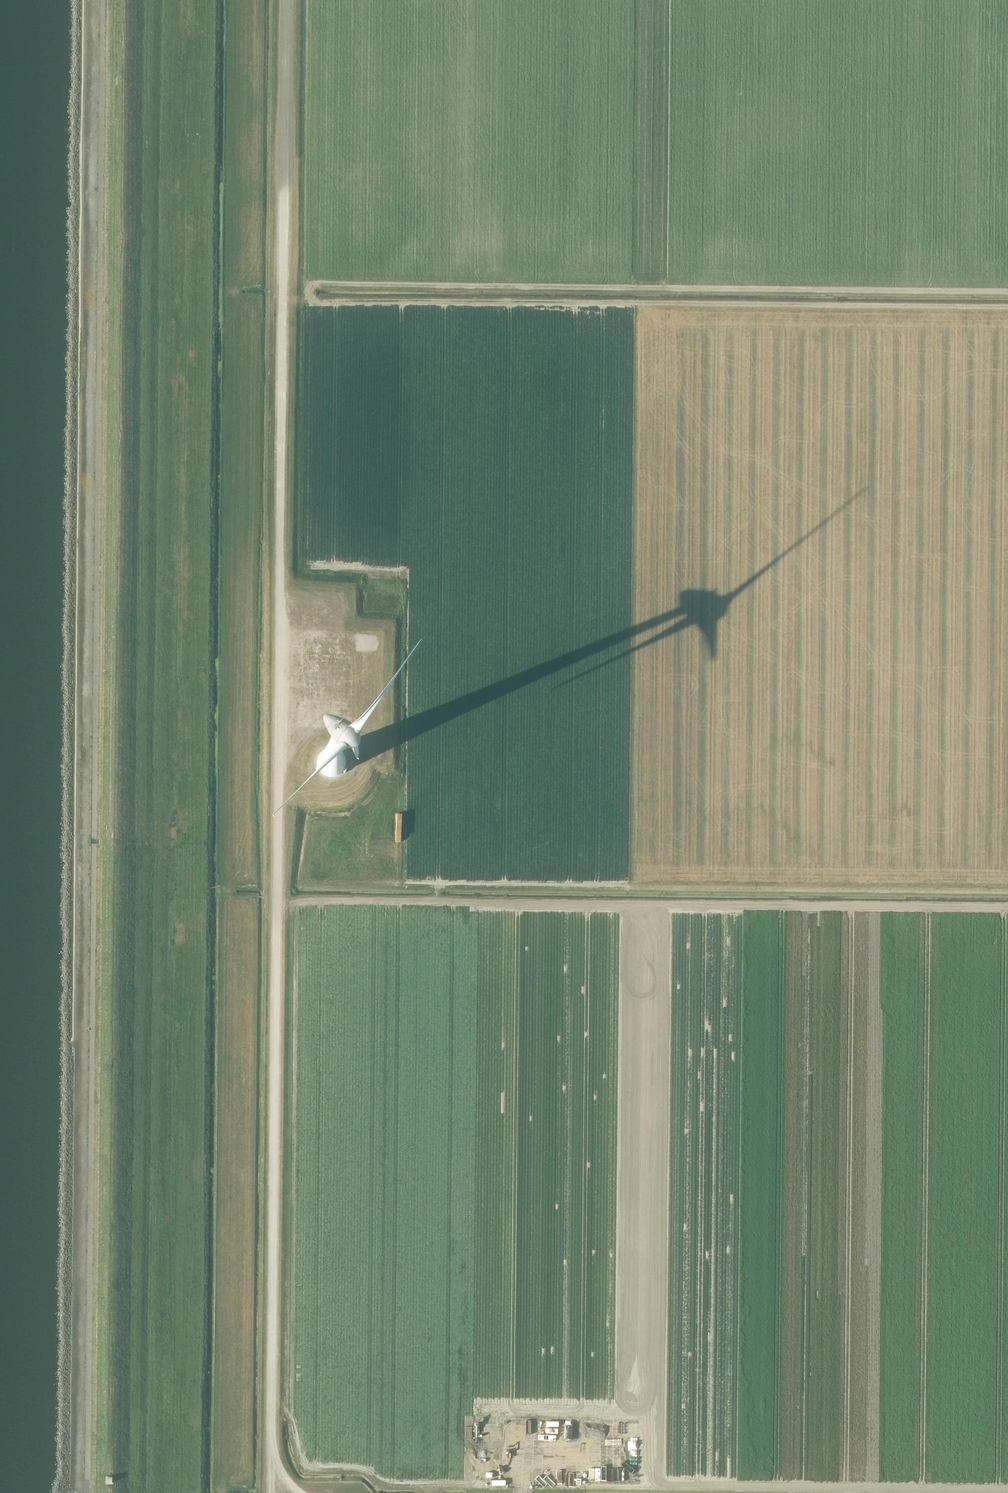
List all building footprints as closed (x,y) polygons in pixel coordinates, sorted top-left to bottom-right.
[(315,757),(315,762),(315,767),(317,771),(320,774),(324,777),(329,778),(334,778),(338,777),(342,774),(345,771),(347,767),(348,762),(347,757),(345,753),(342,749),(338,747),(334,746),(329,746),(324,747),(320,749),(317,753),(315,757)]
